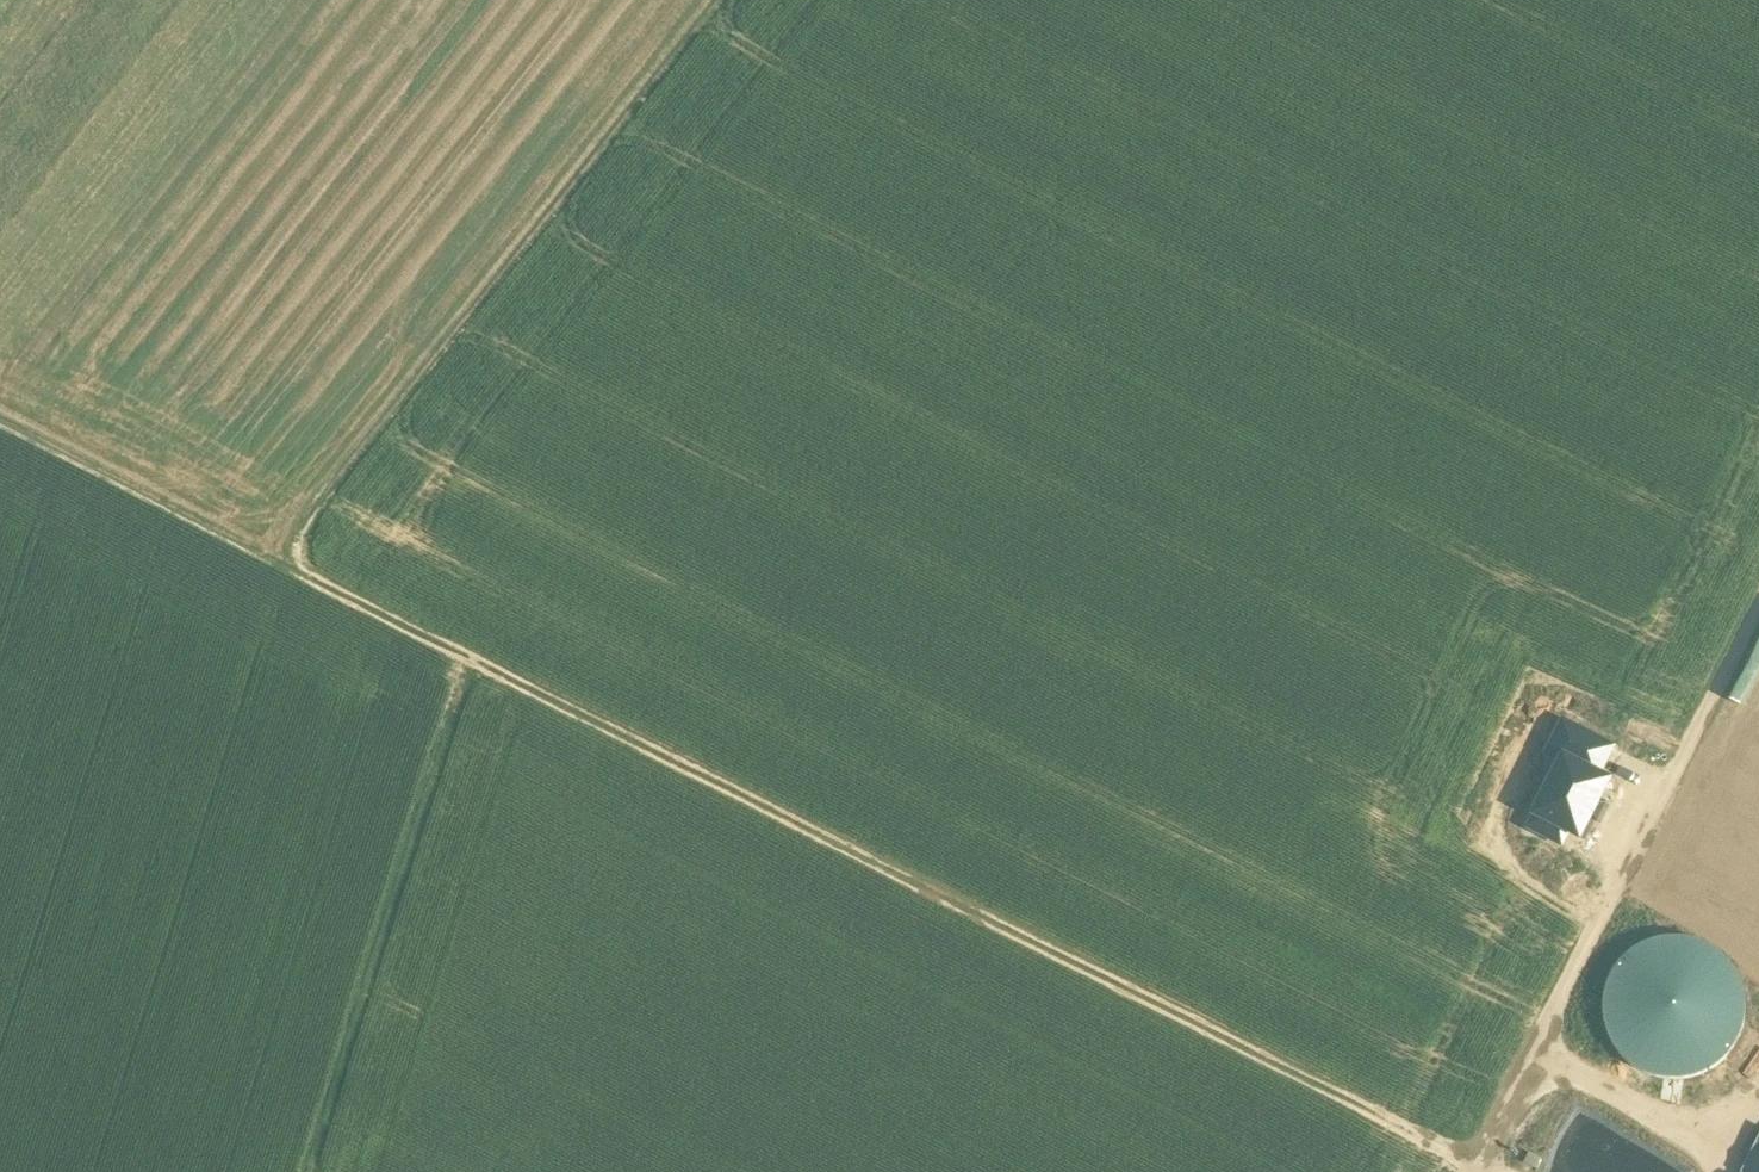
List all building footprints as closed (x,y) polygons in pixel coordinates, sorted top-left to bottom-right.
[(1563,762),(1564,760),(1597,776),(1611,748),(1563,725),(1548,754),(1563,762)] [(1563,762),(1529,829),(1561,845),(1567,833),(1578,839),(1589,818),(1595,821),(1604,805),(1597,802),(1607,781),(1597,776),(1564,760),(1563,762)] [(1651,942),(1617,969),(1609,983),(1604,1008),(1613,1044),(1645,1073),(1692,1078),(1732,1052),(1746,1017),(1738,976),(1700,943),(1651,942)] [(1742,1171),(1758,1171),(1758,1139),(1742,1171)]
